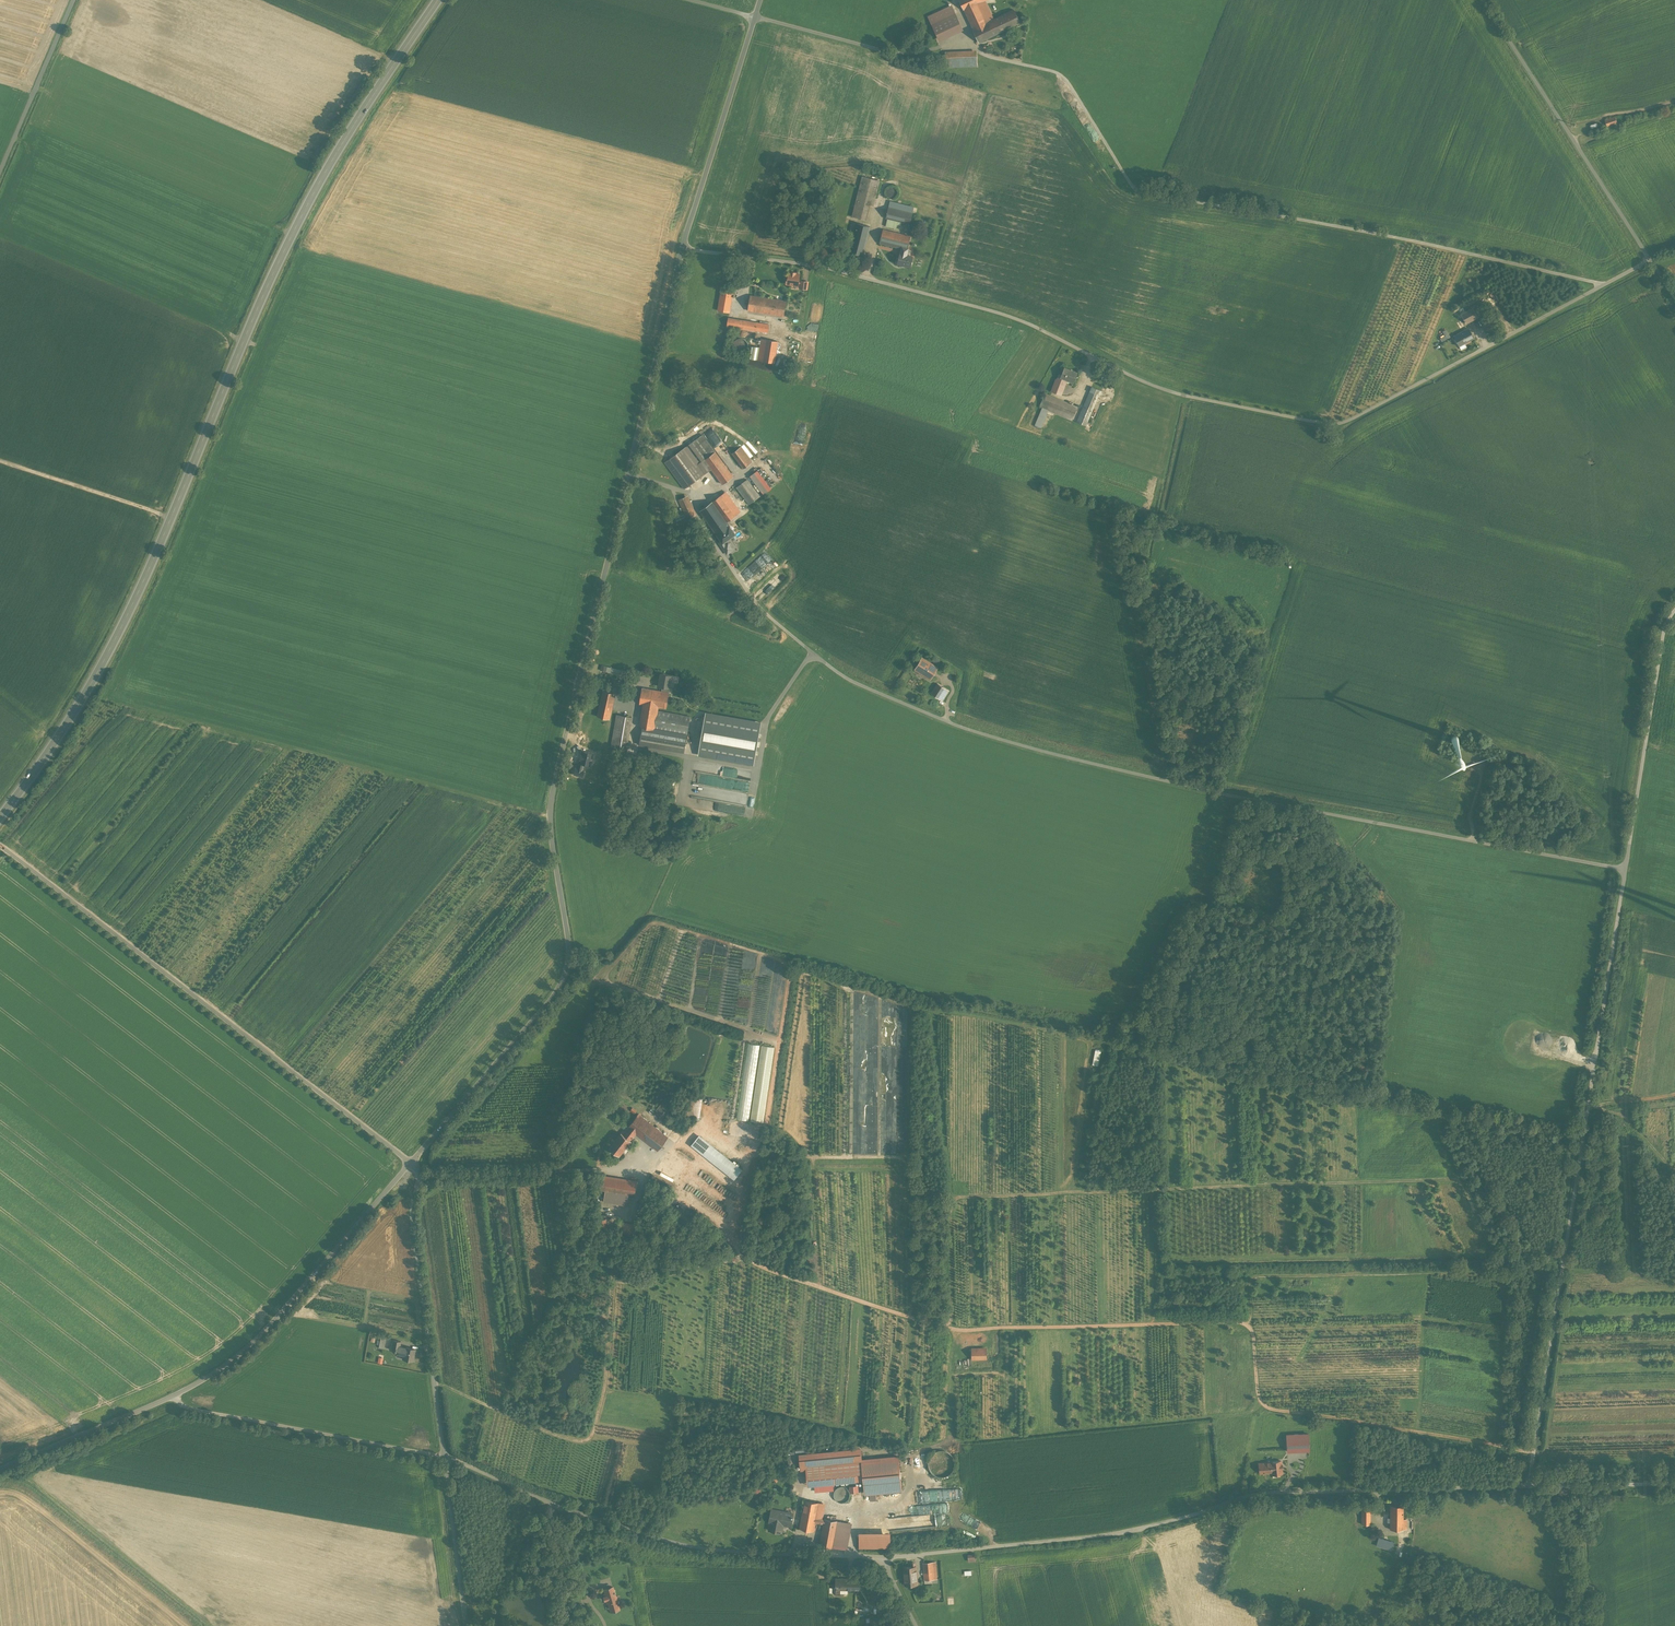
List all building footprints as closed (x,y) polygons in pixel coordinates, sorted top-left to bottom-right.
[(973,28),(993,19),(984,0),(959,0),(963,9),(964,9),(973,28)] [(947,7),(928,17),(939,41),(963,30),(952,5),(947,7)] [(973,28),(972,29),(979,42),(1004,30),(1003,28),(1013,23),(1014,25),(1020,22),(1014,9),(993,19),(973,28)] [(945,52),(946,67),(977,66),(976,51),(945,52)] [(1615,117),(1605,120),(1607,126),(1618,123),(1615,117)] [(881,176),(862,172),(852,211),(867,215),(870,200),(875,201),(881,176)] [(898,182),(896,181),(894,180),(892,180),(889,181),(887,183),(886,185),(886,187),(886,190),(887,192),(889,193),(892,194),(894,194),(897,193),(899,192),(900,190),(900,188),(899,184),(898,182)] [(914,208),(890,202),(887,213),(911,219),(914,208)] [(871,223),(859,220),(852,248),(864,251),(871,223)] [(912,232),(885,225),(881,240),(902,245),(898,260),(911,264),(914,253),(907,251),(912,232)] [(801,272),(789,270),(787,281),(800,283),(800,286),(808,287),(809,279),(800,277),(801,272)] [(734,289),(722,287),(718,306),(731,308),(734,289)] [(786,300),(750,295),(748,311),(784,316),(786,300)] [(1481,315),(1476,306),(1461,314),(1466,323),(1481,315)] [(770,323),(729,317),(728,326),(768,332),(770,323)] [(1480,320),(1485,329),(1490,326),(1485,317),(1480,320)] [(1463,331),(1453,336),(1459,345),(1473,338),(1468,327),(1463,331)] [(743,337),(742,337),(739,337),(738,338),(735,340),(734,343),(734,346),(734,347),(735,350),(737,351),(739,352),(741,353),(744,352),(746,352),(748,350),(749,347),(750,344),(749,341),(747,339),(746,338),(743,337)] [(778,341),(761,338),(758,359),(775,361),(778,341)] [(1077,372),(1064,367),(1061,375),(1059,374),(1057,379),(1056,379),(1052,391),(1061,395),(1067,379),(1073,382),(1077,372)] [(1101,391),(1092,387),(1077,422),(1086,425),(1099,394),(1100,395),(1101,391)] [(1078,407),(1045,393),(1039,406),(1042,408),(1035,425),(1040,428),(1048,410),(1072,420),(1078,407)] [(730,452),(712,427),(707,431),(711,437),(716,433),(718,437),(716,439),(719,443),(723,449),(726,447),(730,452)] [(731,476),(700,435),(667,459),(687,486),(705,473),(697,462),(701,459),(720,484),(731,476)] [(741,445),(732,452),(743,467),(752,460),(741,445)] [(770,488),(755,470),(748,476),(763,494),(770,488)] [(747,479),(735,488),(748,505),(760,496),(747,479)] [(723,492),(699,509),(723,543),(737,533),(727,519),(737,513),(723,492)] [(695,513),(688,495),(679,498),(686,516),(695,513)] [(720,546),(725,554),(733,550),(728,542),(720,546)] [(752,580),(771,564),(767,559),(770,556),(766,552),(744,571),(752,580)] [(938,667),(923,657),(915,670),(931,680),(938,667)] [(680,673),(661,669),(659,681),(663,682),(662,687),(672,689),(674,678),(679,679),(680,673)] [(662,687),(643,683),(640,699),(646,700),(641,724),(643,724),(640,741),(685,750),(692,713),(659,707),(659,703),(668,705),(672,689),(662,687)] [(947,689),(936,683),(930,693),(941,699),(947,689)] [(616,689),(603,686),(598,712),(611,714),(616,689)] [(633,713),(618,711),(613,743),(628,745),(633,713)] [(751,764),(758,720),(701,712),(695,755),(712,758),(711,763),(725,765),(726,760),(751,764)] [(760,1046),(747,1044),(735,1120),(749,1122),(760,1046)] [(775,1048),(762,1046),(750,1122),(764,1124),(775,1048)] [(695,1115),(703,1116),(705,1096),(697,1095),(695,1115)] [(663,1102),(658,1110),(667,1116),(673,1108),(663,1102)] [(623,1134),(630,1140),(636,1133),(658,1150),(668,1137),(638,1114),(628,1126),(629,1127),(623,1134)] [(630,1140),(623,1134),(621,1133),(609,1147),(619,1155),(631,1141),(630,1140)] [(741,1167),(698,1134),(690,1144),(733,1178),(741,1167)] [(674,1155),(673,1158),(685,1166),(686,1163),(674,1155)] [(654,1172),(662,1159),(658,1157),(650,1170),(654,1172)] [(637,1181),(601,1175),(599,1189),(605,1190),(603,1201),(627,1205),(628,1194),(634,1195),(637,1181)] [(692,1221),(665,1199),(660,1206),(687,1227),(692,1221)] [(605,1219),(598,1218),(596,1227),(604,1228),(605,1219)] [(401,1341),(393,1340),(391,1350),(399,1351),(399,1350),(400,1346),(401,1341)] [(416,1348),(400,1346),(399,1350),(405,1351),(403,1359),(413,1361),(416,1348)] [(987,1347),(971,1347),(971,1359),(987,1359),(987,1347)] [(1308,1434),(1286,1435),(1287,1451),(1309,1450),(1308,1434)] [(801,1470),(807,1469),(808,1485),(864,1480),(862,1460),(861,1448),(799,1454),(801,1470)] [(937,1475),(941,1476),(944,1476),(948,1475),(951,1473),(953,1470),(954,1467),(955,1463),(954,1459),(953,1456),(951,1453),(948,1451),(944,1450),(941,1450),(937,1451),(934,1452),(931,1455),(929,1458),(928,1461),(928,1465),(929,1468),(931,1471),(934,1474),(937,1475)] [(899,1456),(862,1460),(864,1480),(865,1493),(902,1490),(899,1456)] [(1281,1461),(1259,1463),(1260,1473),(1271,1472),(1272,1473),(1282,1471),(1282,1468),(1283,1468),(1282,1464),(1281,1464),(1281,1461)] [(861,1492),(861,1484),(851,1485),(852,1492),(861,1492)] [(841,1502),(843,1502),(845,1501),(846,1500),(848,1499),(849,1498),(849,1496),(849,1494),(849,1492),(849,1491),(848,1489),(847,1488),(845,1487),(843,1486),(842,1486),(840,1486),(838,1487),(837,1488),(835,1489),(834,1490),(834,1492),(834,1494),(834,1496),(834,1497),(835,1499),(836,1500),(838,1501),(840,1502),(841,1502)] [(819,1502),(804,1500),(799,1528),(814,1530),(815,1522),(824,1523),(820,1544),(845,1549),(850,1523),(825,1518),(825,1519),(816,1517),(819,1502)] [(1403,1505),(1390,1505),(1390,1529),(1406,1529),(1406,1518),(1403,1518),(1403,1505)] [(1370,1507),(1362,1507),(1362,1524),(1370,1524),(1370,1507)] [(793,1513),(773,1510),(770,1529),(782,1531),(782,1528),(781,1528),(782,1524),(791,1525),(793,1513)] [(946,1512),(923,1514),(924,1527),(936,1525),(936,1521),(946,1520),(946,1512)] [(890,1547),(889,1531),(859,1532),(860,1547),(890,1547)] [(1394,1541),(1378,1537),(1376,1545),(1391,1550),(1394,1541)] [(936,1561),(923,1562),(925,1580),(938,1579),(936,1561)] [(916,1566),(904,1567),(905,1584),(916,1583),(915,1572),(916,1572),(916,1566)] [(848,1578),(836,1578),(835,1594),(840,1594),(840,1589),(848,1589),(848,1578)] [(854,1578),(848,1578),(848,1589),(855,1589),(855,1587),(859,1587),(859,1580),(854,1580),(854,1578)] [(612,1586),(604,1589),(605,1593),(606,1595),(605,1595),(603,1596),(604,1600),(606,1599),(607,1602),(608,1602),(610,1607),(616,1605),(615,1601),(617,1601),(618,1600),(616,1596),(615,1596),(612,1586)] [(615,1601),(616,1605),(610,1607),(611,1611),(619,1608),(617,1601),(615,1601)]
